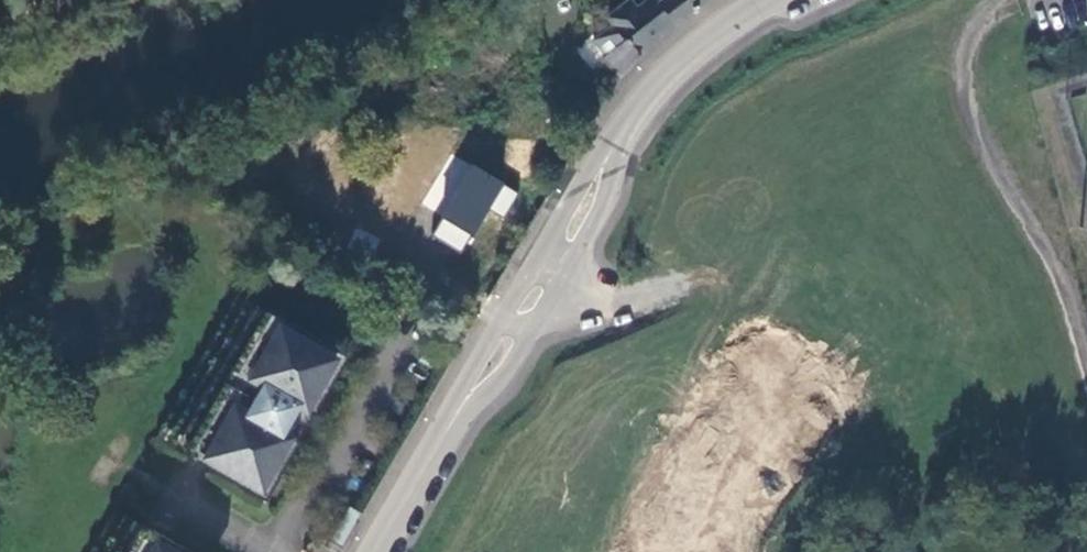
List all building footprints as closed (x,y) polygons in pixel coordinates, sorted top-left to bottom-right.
[(635,0),(615,0),(609,4),(613,13),(596,23),(597,24),(614,13),(635,0)] [(614,13),(597,24),(619,68),(635,48),(642,39),(700,0),(635,0),(614,13)] [(597,24),(596,23),(591,26),(603,46),(602,47),(617,72),(619,68),(597,24)] [(474,226),(488,199),(445,181),(431,205),(461,220),(438,270),(468,283),(493,235),(474,226)] [(237,292),(156,437),(249,489),(265,460),(274,465),(282,451),(290,455),(299,439),(290,435),(313,393),(322,398),(331,382),(313,372),(330,343),(237,292)] [(364,510),(351,503),(330,541),(343,548),(364,510)] [(117,508),(92,551),(196,551),(117,508)]
